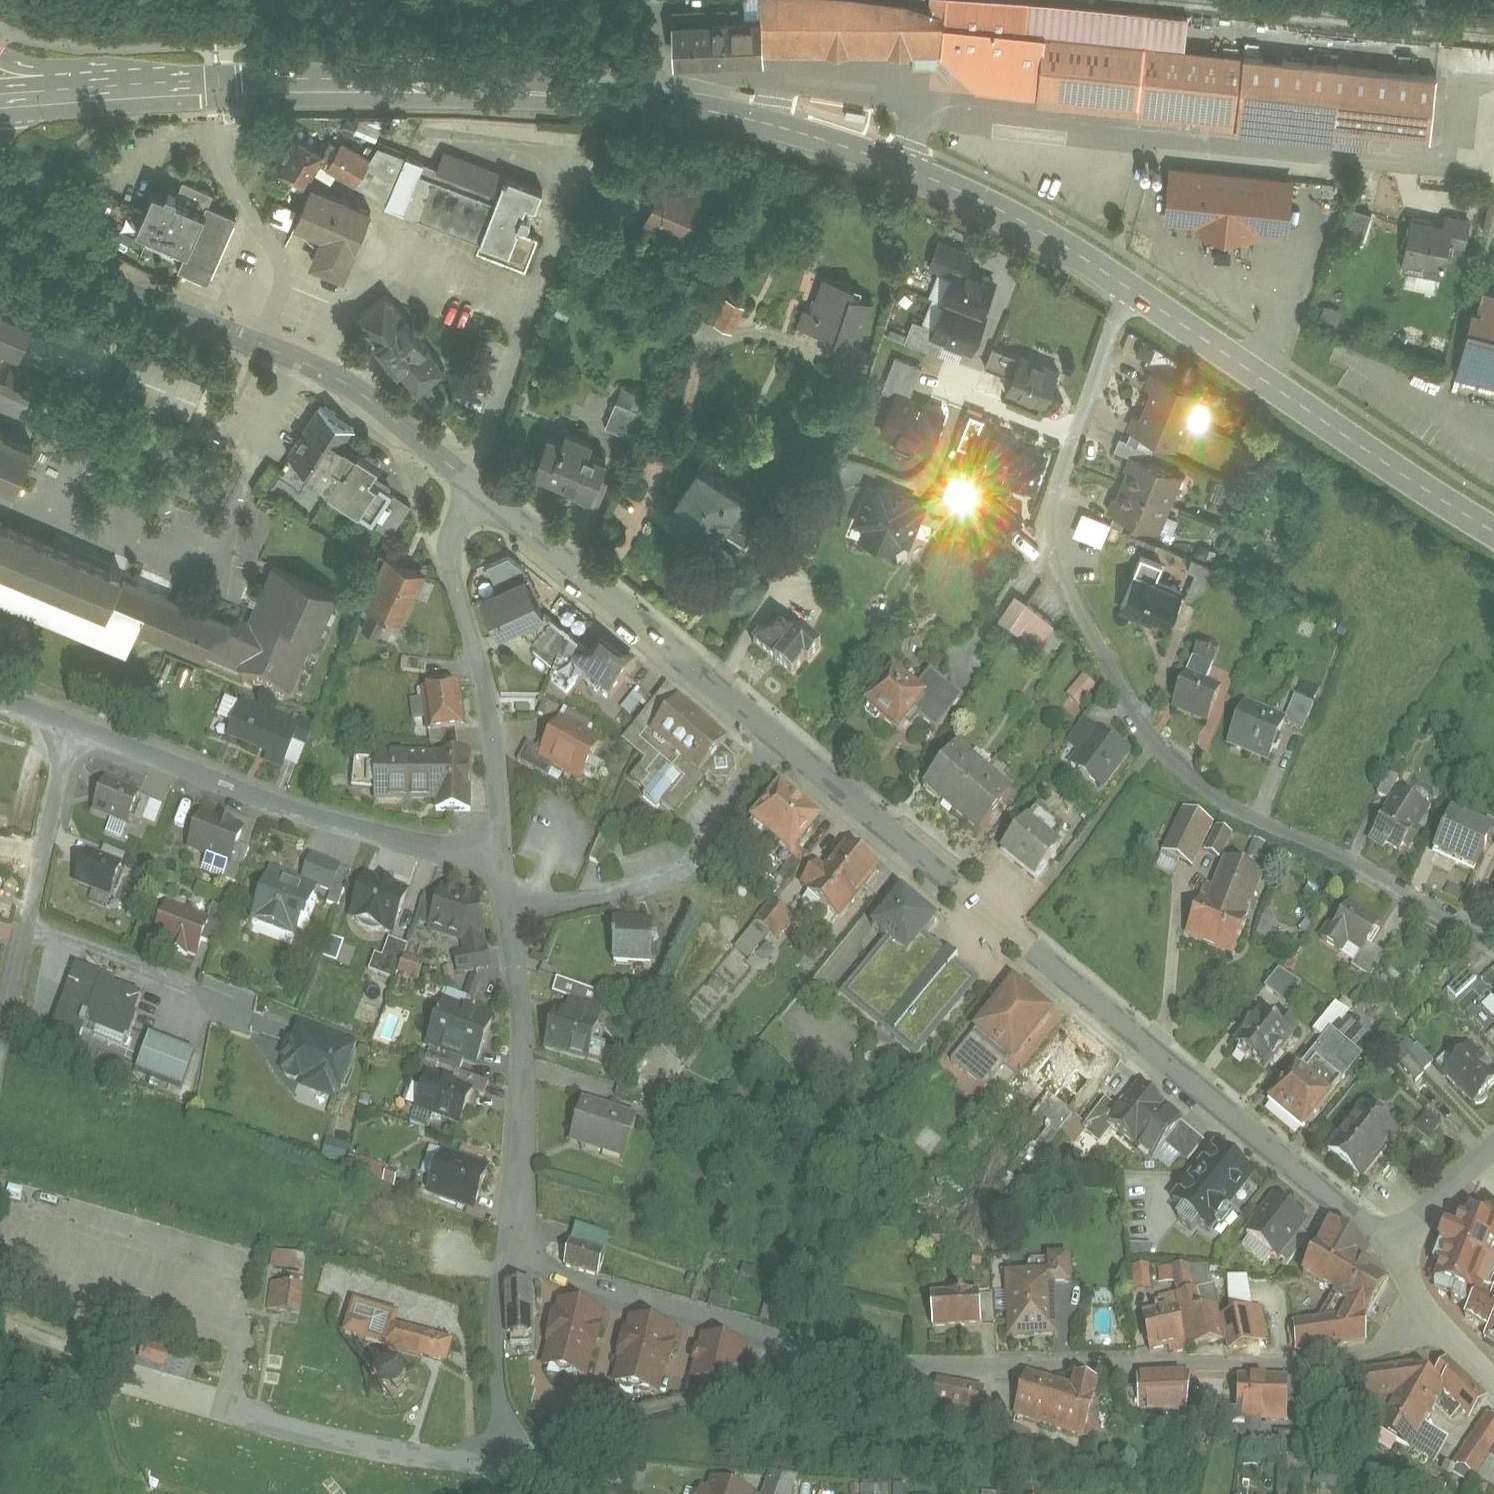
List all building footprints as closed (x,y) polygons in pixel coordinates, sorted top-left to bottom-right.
[(766,11),(766,0),(747,0),(747,12),(766,11)] [(774,53),(844,52),(907,54),(946,53),(950,15),(932,8),(920,4),(899,0),(766,0),(766,11),(772,10),(774,53)] [(951,0),(932,0),(932,8),(950,15),(951,0)] [(1191,45),(1194,14),(1066,1),(1057,0),(951,0),(950,15),(946,53),(981,89),(1041,95),(1041,99),(1142,109),(1141,115),(1243,125),(1243,127),(1376,141),(1377,129),(1437,135),(1444,71),(1191,45)] [(679,57),(774,53),(772,10),(766,11),(747,12),(677,14),(679,57)] [(366,120),(360,133),(378,141),(383,128),(366,120)] [(301,131),(277,166),(307,186),(330,150),(301,131)] [(388,204),(407,154),(378,142),(372,161),(356,185),(388,204)] [(328,167),(356,185),(372,161),(344,143),(328,167)] [(439,166),(503,191),(510,174),(445,149),(439,166)] [(407,154),(388,204),(483,241),(503,191),(439,166),(407,154)] [(87,157),(81,172),(93,176),(98,160),(87,157)] [(1296,177),(1170,164),(1164,222),(1199,225),(1198,235),(1257,240),(1258,231),(1290,234),(1296,177)] [(546,188),(510,174),(503,191),(483,241),(481,249),(528,267),(541,236),(529,231),(546,188)] [(181,192),(180,196),(209,209),(211,204),(216,192),(185,179),(176,189),(181,192)] [(664,180),(647,220),(704,244),(721,203),(664,180)] [(376,207),(314,183),(298,225),(320,245),(313,263),(350,276),(376,207)] [(170,191),(158,187),(141,225),(154,230),(151,237),(175,248),(178,241),(190,246),(192,247),(209,209),(180,196),(181,192),(176,189),(171,187),(170,191)] [(297,210),(276,200),(267,219),(289,229),(297,210)] [(1491,200),(1484,231),(1493,234),(1493,201),(1491,200)] [(211,204),(209,209),(192,247),(190,246),(180,268),(210,282),(239,217),(211,204)] [(1343,246),(1365,250),(1373,211),(1351,207),(1343,246)] [(1446,221),(1414,215),(1405,259),(1449,267),(1457,230),(1471,233),(1474,219),(1447,213),(1446,221)] [(996,284),(956,267),(952,279),(943,300),(948,303),(983,317),(996,284)] [(935,297),(943,300),(952,279),(940,273),(930,295),(935,297)] [(853,343),(871,290),(825,274),(807,327),(835,337),(853,343)] [(1483,286),(1459,374),(1493,384),(1493,289),(1483,286)] [(392,292),(360,316),(422,396),(453,372),(392,292)] [(726,294),(713,319),(731,328),(744,303),(726,294)] [(924,323),(937,328),(948,303),(943,300),(935,297),(924,323)] [(8,360),(12,351),(22,355),(37,319),(6,306),(8,302),(0,299),(0,357),(8,360)] [(989,320),(948,303),(937,328),(934,334),(945,339),(975,352),(989,320)] [(1325,316),(1339,321),(1343,310),(1329,305),(1325,316)] [(939,354),(945,339),(934,334),(937,328),(924,323),(915,319),(906,340),(939,354)] [(853,343),(835,337),(825,366),(857,378),(868,348),(853,343)] [(1013,378),(1022,357),(994,346),(986,367),(1013,378)] [(1013,378),(1009,390),(1048,406),(1066,362),(1026,346),(1022,357),(1013,378)] [(209,384),(140,352),(120,397),(188,428),(203,395),(209,384)] [(883,388),(895,392),(896,389),(911,395),(923,363),(895,353),(883,388)] [(45,408),(57,383),(16,364),(4,390),(45,408)] [(1127,429),(1132,431),(1158,442),(1175,449),(1198,394),(1150,373),(1127,429)] [(911,395),(896,389),(895,392),(881,432),(895,439),(891,449),(910,456),(914,447),(929,452),(946,409),(911,395)] [(653,418),(617,402),(606,426),(642,442),(653,418)] [(318,472),(341,437),(351,422),(324,404),(290,454),(318,472)] [(972,412),(960,443),(975,448),(983,429),(987,418),(972,412)] [(553,431),(534,473),(593,499),(612,457),(598,451),(603,441),(566,425),(562,435),(553,431)] [(1,483),(18,491),(38,445),(0,429),(0,486),(1,483)] [(1049,455),(983,429),(975,448),(967,468),(972,470),(1022,490),(1033,495),(1049,455)] [(1132,431),(1127,442),(1153,453),(1154,450),(1158,442),(1132,431)] [(361,450),(341,437),(318,472),(315,476),(329,485),(326,489),(348,504),(346,507),(360,516),(391,537),(411,506),(393,494),(395,490),(375,476),(384,462),(363,448),(361,450)] [(1131,456),(1148,464),(1153,453),(1127,442),(1120,439),(1116,450),(1131,456)] [(1131,456),(1109,510),(1116,513),(1128,518),(1161,532),(1172,505),(1184,478),(1148,464),(1131,456)] [(755,490),(706,457),(672,508),(689,520),(720,541),(755,490)] [(929,502),(873,481),(856,525),(863,528),(860,538),(900,553),(904,543),(912,546),(929,502)] [(1215,482),(1210,498),(1226,504),(1232,489),(1215,482)] [(995,503),(981,520),(1005,539),(1018,522),(995,503)] [(350,531),(360,516),(346,507),(342,505),(332,520),(350,531)] [(682,530),(689,520),(672,508),(664,518),(682,530)] [(1123,530),(1128,518),(1116,513),(1111,525),(1123,530)] [(127,659),(138,634),(294,702),(341,596),(272,566),(244,630),(126,579),(127,576),(0,520),(0,603),(127,659)] [(490,563),(498,585),(527,572),(522,565),(508,554),(490,563)] [(1145,555),(1121,610),(1151,623),(1153,619),(1168,626),(1184,589),(1158,578),(1164,563),(1145,555)] [(1217,567),(1194,558),(1183,585),(1205,594),(1217,567)] [(426,577),(391,560),(368,608),(371,609),(391,619),(403,625),(426,577)] [(549,616),(527,572),(498,585),(482,596),(503,638),(523,629),(549,616)] [(1063,614),(1028,587),(1000,622),(1036,650),(1063,614)] [(780,608),(754,642),(797,676),(808,661),(813,666),(829,646),(780,608)] [(391,619),(371,609),(361,630),(381,640),(391,619)] [(523,629),(536,642),(553,620),(549,616),(523,629)] [(535,658),(555,675),(571,634),(553,620),(536,642),(544,648),(535,658)] [(591,650),(571,634),(555,675),(564,663),(574,671),(591,650)] [(641,665),(603,635),(591,650),(574,671),(583,678),(612,701),(641,665)] [(1194,656),(1215,665),(1222,648),(1201,639),(1194,656)] [(1194,656),(1171,708),(1210,724),(1226,688),(1208,681),(1215,665),(1194,656)] [(428,662),(403,659),(401,671),(427,674),(428,662)] [(583,678),(564,663),(555,675),(553,683),(569,696),(583,678)] [(898,667),(866,705),(901,734),(920,711),(933,696),(920,685),(898,667)] [(933,696),(920,711),(938,727),(963,697),(932,672),(920,685),(933,696)] [(1099,686),(1085,675),(1069,694),(1083,705),(1099,686)] [(462,684),(424,687),(428,733),(430,733),(458,730),(466,730),(462,684)] [(730,738),(669,685),(626,735),(623,739),(646,759),(631,777),(646,789),(642,794),(657,807),(661,802),(676,815),(709,774),(717,779),(727,780),(737,770),(735,758),(723,748),(730,738)] [(235,724),(243,704),(226,697),(218,717),(235,724)] [(1298,697),(1289,718),(1307,726),(1316,705),(1298,697)] [(297,721),(244,700),(243,704),(235,724),(228,741),(266,756),(265,759),(284,767),(299,730),(311,735),(317,721),(300,714),(297,721)] [(1248,700),(1229,743),(1270,761),(1289,718),(1248,700)] [(542,755),(540,758),(565,771),(583,781),(586,774),(594,759),(604,739),(562,717),(555,729),(551,727),(540,750),(538,753),(542,755)] [(1131,752),(1086,718),(1059,752),(1104,787),(1131,752)] [(458,730),(430,733),(430,743),(460,746),(458,730)] [(542,755),(538,753),(540,750),(528,743),(519,761),(559,782),(565,771),(540,758),(542,755)] [(959,745),(925,788),(982,835),(1017,792),(959,745)] [(475,752),(378,752),(378,762),(378,783),(378,799),(400,799),(439,799),(439,808),(475,808),(475,752)] [(367,783),(367,762),(372,762),(372,754),(357,755),(353,784),(367,784),(367,783)] [(594,759),(586,774),(599,780),(607,766),(594,759)] [(367,783),(378,783),(378,762),(372,762),(367,762),(367,783)] [(1391,768),(1378,792),(1389,798),(1402,774),(1391,768)] [(140,786),(104,773),(92,805),(110,812),(106,825),(123,832),(129,818),(139,789),(140,786)] [(785,784),(754,820),(766,830),(795,855),(826,819),(785,784)] [(1432,807),(1400,787),(1369,836),(1386,847),(1389,843),(1403,852),(1432,807)] [(139,789),(129,818),(139,821),(143,815),(155,818),(162,799),(139,789)] [(201,809),(188,842),(206,849),(230,858),(243,825),(235,822),(236,818),(219,812),(218,816),(201,809)] [(1218,824),(1192,810),(1169,852),(1196,866),(1205,849),(1218,824)] [(1432,855),(1439,858),(1474,871),(1493,830),(1493,829),(1451,810),(1434,851),(1432,855)] [(1031,816),(1003,849),(1039,880),(1051,865),(1067,846),(1031,816)] [(760,836),(766,830),(754,820),(749,826),(760,836)] [(1218,824),(1205,849),(1221,858),(1234,833),(1218,824)] [(822,901),(838,914),(882,863),(851,837),(827,866),(822,861),(803,884),(810,890),(822,901)] [(123,856),(90,843),(77,875),(92,881),(111,888),(123,856)] [(1434,851),(1425,847),(1411,882),(1427,888),(1439,858),(1432,855),(1434,851)] [(230,858),(206,849),(200,866),(224,875),(230,858)] [(303,875),(320,880),(332,885),(335,886),(343,865),(343,863),(312,852),(303,875)] [(1206,885),(1187,934),(1234,953),(1266,872),(1225,856),(1213,888),(1206,885)] [(271,863),(253,914),(302,931),(320,880),(303,875),(271,863)] [(352,868),(343,865),(335,886),(332,885),(328,898),(340,903),(352,868)] [(380,877),(367,872),(351,912),(397,931),(414,891),(400,885),(401,880),(382,873),(380,877)] [(107,899),(111,888),(92,881),(88,892),(107,899)] [(447,928),(449,924),(454,925),(452,930),(461,932),(463,947),(453,949),(456,967),(494,960),(490,942),(483,944),(477,914),(485,913),(481,894),(475,895),(475,894),(465,891),(463,895),(458,893),(460,890),(449,886),(447,890),(443,888),(433,918),(438,920),(436,924),(447,928)] [(943,916),(905,886),(875,923),(889,934),(913,953),(928,935),(943,916)] [(207,910),(169,895),(155,931),(197,948),(203,932),(211,912),(207,910)] [(211,912),(203,932),(213,938),(226,905),(213,900),(207,910),(211,912)] [(790,916),(771,900),(754,919),(756,920),(770,932),(773,935),(790,916)] [(1384,921),(1353,902),(1338,926),(1329,920),(1320,935),(1345,951),(1351,942),(1363,949),(1365,950),(1371,941),(1384,921)] [(656,921),(615,920),(614,956),(655,957),(656,921)] [(756,920),(735,945),(749,957),(770,932),(756,920)] [(344,936),(332,931),(324,950),(336,955),(344,936)] [(409,942),(390,934),(383,953),(376,950),(369,966),(395,976),(398,969),(405,952),(409,942)] [(982,978),(928,935),(913,953),(889,934),(842,991),(920,1055),(982,978)] [(1387,951),(1371,941),(1365,950),(1363,949),(1357,960),(1353,965),(1371,976),(1387,951)] [(1363,949),(1351,942),(1345,951),(1344,953),(1357,960),(1363,949)] [(426,960),(405,952),(398,969),(419,977),(426,960)] [(103,968),(77,957),(51,1022),(79,1034),(84,1022),(122,1037),(143,987),(102,971),(103,968)] [(1302,982),(1280,967),(1267,987),(1288,1002),(1302,982)] [(1448,987),(1457,997),(1479,977),(1471,967),(1448,987)] [(486,977),(471,971),(464,989),(479,995),(486,977)] [(1058,1009),(1018,975),(975,1026),(977,1028),(1011,1056),(1015,1060),(1058,1009)] [(571,994),(596,1003),(601,989),(559,976),(554,989),(571,994)] [(1488,989),(1477,999),(1493,1018),(1493,995),(1488,989)] [(556,1006),(544,1044),(589,1059),(606,1006),(596,1003),(571,994),(566,1010),(556,1006)] [(497,1016),(444,996),(427,1042),(432,1043),(464,1056),(480,1061),(497,1016)] [(1332,1027),(1334,1029),(1342,1020),(1344,1020),(1352,1012),(1338,1003),(1315,1029),(1324,1037),(1332,1027)] [(1265,1011),(1238,1041),(1267,1067),(1294,1038),(1265,1011)] [(362,1041),(300,1018),(295,1032),(288,1030),(286,1035),(280,1051),(287,1054),(282,1067),(303,1075),(301,1080),(336,1093),(338,1088),(343,1090),(362,1041)] [(1334,1029),(1365,1055),(1377,1041),(1362,1028),(1344,1020),(1342,1020),(1334,1029)] [(1077,1022),(1034,1072),(1073,1106),(1117,1057),(1077,1022)] [(195,1045),(149,1025),(137,1061),(181,1079),(195,1045)] [(1302,1063),(1309,1069),(1318,1058),(1344,1080),(1365,1055),(1334,1029),(1332,1027),(1324,1037),(1302,1063)] [(1011,1056),(977,1028),(952,1058),(986,1086),(1011,1056)] [(1434,1061),(1419,1044),(1416,1046),(1408,1037),(1402,1043),(1410,1052),(1405,1055),(1421,1073),(1423,1071),(1434,1061)] [(460,1065),(464,1056),(432,1043),(424,1063),(429,1065),(440,1069),(444,1059),(460,1065)] [(1447,1056),(1456,1066),(1467,1056),(1456,1044),(1446,1052),(1449,1055),(1447,1056)] [(621,1049),(608,1045),(603,1060),(616,1064),(621,1049)] [(1448,1073),(1477,1105),(1493,1089),(1493,1067),(1476,1047),(1467,1056),(1456,1066),(1449,1072),(1448,1073)] [(1456,1066),(1447,1056),(1440,1063),(1449,1072),(1456,1066)] [(1318,1058),(1309,1069),(1334,1091),(1344,1080),(1318,1058)] [(460,1065),(444,1059),(440,1069),(475,1082),(487,1087),(491,1077),(460,1065)] [(1302,1063),(1271,1099),(1306,1129),(1337,1094),(1334,1091),(1309,1069),(1302,1063)] [(440,1069),(429,1065),(414,1107),(460,1124),(475,1082),(440,1069)] [(1035,1102),(1047,1086),(1032,1074),(1019,1089),(1035,1102)] [(620,1081),(616,1093),(640,1101),(643,1088),(620,1081)] [(1121,1107),(1109,1121),(1115,1125),(1153,1157),(1155,1155),(1166,1142),(1184,1120),(1141,1083),(1121,1107)] [(1086,1122),(1083,1125),(1087,1129),(1102,1141),(1115,1125),(1109,1121),(1121,1107),(1107,1096),(1086,1122)] [(640,1114),(584,1097),(571,1140),(627,1158),(640,1114)] [(1367,1098),(1326,1144),(1366,1180),(1407,1133),(1367,1098)] [(1417,1125),(1431,1137),(1444,1121),(1429,1109),(1417,1125)] [(1086,1122),(1076,1113),(1050,1144),(1064,1156),(1087,1129),(1083,1125),(1086,1122)] [(1207,1139),(1184,1120),(1166,1142),(1181,1155),(1189,1161),(1200,1147),(1207,1139)] [(349,1137),(326,1131),(320,1153),(343,1159),(349,1137)] [(420,1167),(432,1171),(442,1145),(430,1140),(420,1167)] [(1199,1226),(1207,1232),(1256,1170),(1219,1140),(1169,1203),(1183,1214),(1178,1221),(1194,1233),(1199,1226)] [(491,1159),(443,1142),(442,1145),(432,1171),(427,1186),(476,1203),(491,1159)] [(1170,1168),(1181,1155),(1166,1142),(1155,1155),(1170,1168)] [(1055,1157),(1046,1149),(1029,1169),(1038,1177),(1055,1157)] [(388,1160),(362,1151),(356,1168),(382,1177),(383,1174),(387,1162),(388,1160)] [(400,1166),(387,1162),(383,1174),(396,1178),(400,1166)] [(1309,1219),(1274,1191),(1245,1228),(1281,1256),(1309,1219)] [(1461,1209),(1454,1224),(1444,1219),(1431,1249),(1444,1255),(1434,1280),(1471,1296),(1476,1284),(1493,1292),(1493,1210),(1489,1221),(1461,1209)] [(1336,1218),(1303,1270),(1354,1303),(1347,1314),(1295,1321),(1299,1349),(1370,1340),(1368,1321),(1391,1286),(1344,1257),(1360,1233),(1336,1218)] [(571,1239),(607,1249),(611,1232),(576,1222),(571,1239)] [(571,1239),(564,1264),(600,1274),(607,1249),(571,1239)] [(1005,1270),(1007,1335),(1057,1333),(1055,1279),(1072,1279),(1071,1254),(1049,1255),(1049,1269),(1005,1270)] [(303,1276),(306,1259),(274,1255),(272,1271),(303,1276)] [(744,1260),(741,1269),(755,1274),(758,1264),(744,1260)] [(1226,1260),(1220,1267),(1228,1275),(1235,1268),(1226,1260)] [(1150,1261),(1133,1262),(1134,1287),(1152,1285),(1150,1261)] [(1190,1263),(1172,1263),(1172,1265),(1174,1279),(1175,1284),(1193,1282),(1190,1263)] [(1208,1263),(1190,1263),(1193,1282),(1193,1288),(1197,1287),(1212,1283),(1208,1263)] [(1172,1265),(1157,1266),(1158,1279),(1174,1279),(1172,1265)] [(1231,1314),(1256,1309),(1249,1276),(1230,1276),(1231,1314)] [(702,1283),(695,1281),(691,1295),(698,1297),(702,1283)] [(536,1283),(506,1284),(509,1334),(512,1333),(531,1333),(538,1332),(536,1283)] [(1212,1283),(1197,1287),(1200,1305),(1219,1303),(1215,1283),(1212,1283)] [(304,1291),(271,1286),(267,1311),(300,1316),(304,1291)] [(712,1287),(708,1302),(729,1308),(734,1293),(712,1287)] [(1193,1288),(1176,1291),(1184,1342),(1224,1338),(1219,1303),(1200,1305),(1197,1287),(1193,1288)] [(933,1292),(934,1325),(984,1324),(983,1291),(933,1292)] [(1144,1309),(1150,1347),(1169,1344),(1170,1350),(1185,1348),(1184,1342),(1176,1291),(1158,1293),(1158,1297),(1153,1297),(1154,1307),(1144,1309)] [(1469,1314),(1491,1329),(1486,1336),(1493,1342),(1493,1303),(1483,1295),(1469,1314)] [(607,1309),(560,1298),(557,1311),(553,1310),(545,1341),(550,1342),(544,1365),(591,1376),(607,1309)] [(781,1304),(766,1300),(761,1317),(776,1321),(781,1304)] [(397,1326),(400,1316),(397,1316),(355,1304),(346,1336),(346,1337),(386,1349),(393,1325),(397,1326)] [(1267,1341),(1260,1308),(1256,1309),(1231,1314),(1222,1316),(1229,1349),(1267,1341)] [(679,1327),(631,1315),(628,1328),(623,1327),(615,1359),(619,1360),(614,1381),(662,1394),(679,1327)] [(386,1349),(386,1351),(452,1370),(459,1344),(415,1331),(397,1326),(393,1325),(386,1349)] [(531,1333),(512,1333),(513,1345),(532,1345),(531,1333)] [(747,1346),(705,1335),(702,1347),(698,1346),(693,1363),(697,1364),(693,1380),(716,1385),(738,1380),(747,1346)] [(1490,1392),(1448,1355),(1432,1373),(1449,1382),(1443,1392),(1469,1415),(1490,1392)] [(1432,1373),(1412,1362),(1367,1364),(1368,1395),(1395,1394),(1380,1422),(1413,1440),(1416,1442),(1428,1419),(1443,1392),(1449,1382),(1432,1373)] [(1138,1368),(1139,1405),(1188,1405),(1188,1367),(1138,1368)] [(1028,1369),(1013,1413),(1084,1436),(1102,1381),(1077,1373),(1074,1384),(1028,1369)] [(379,1378),(376,1383),(375,1389),(376,1394),(379,1399),(383,1404),(389,1406),(395,1407),(402,1405),(407,1402),(411,1397),(412,1390),(412,1384),(409,1378),(405,1374),(400,1371),(394,1370),(388,1371),(383,1374),(379,1378)] [(1288,1371),(1239,1371),(1239,1417),(1245,1417),(1262,1417),(1288,1417),(1288,1371)] [(933,1399),(978,1407),(982,1385),(937,1376),(933,1399)] [(1205,1377),(1190,1377),(1190,1395),(1205,1395),(1205,1377)] [(1485,1406),(1453,1455),(1470,1466),(1479,1470),(1492,1450),(1493,1447),(1493,1412),(1485,1406)] [(1262,1423),(1262,1417),(1245,1417),(1247,1441),(1273,1440),(1272,1423),(1262,1423)] [(1448,1430),(1428,1419),(1416,1442),(1413,1440),(1411,1444),(1434,1456),(1448,1430)] [(1456,1460),(1451,1471),(1477,1482),(1481,1471),(1479,1470),(1470,1466),(1456,1460)] [(1431,1474),(1422,1493),(1463,1493),(1465,1489),(1431,1474)] [(771,1480),(767,1493),(795,1493),(797,1488),(797,1486),(771,1480)]
